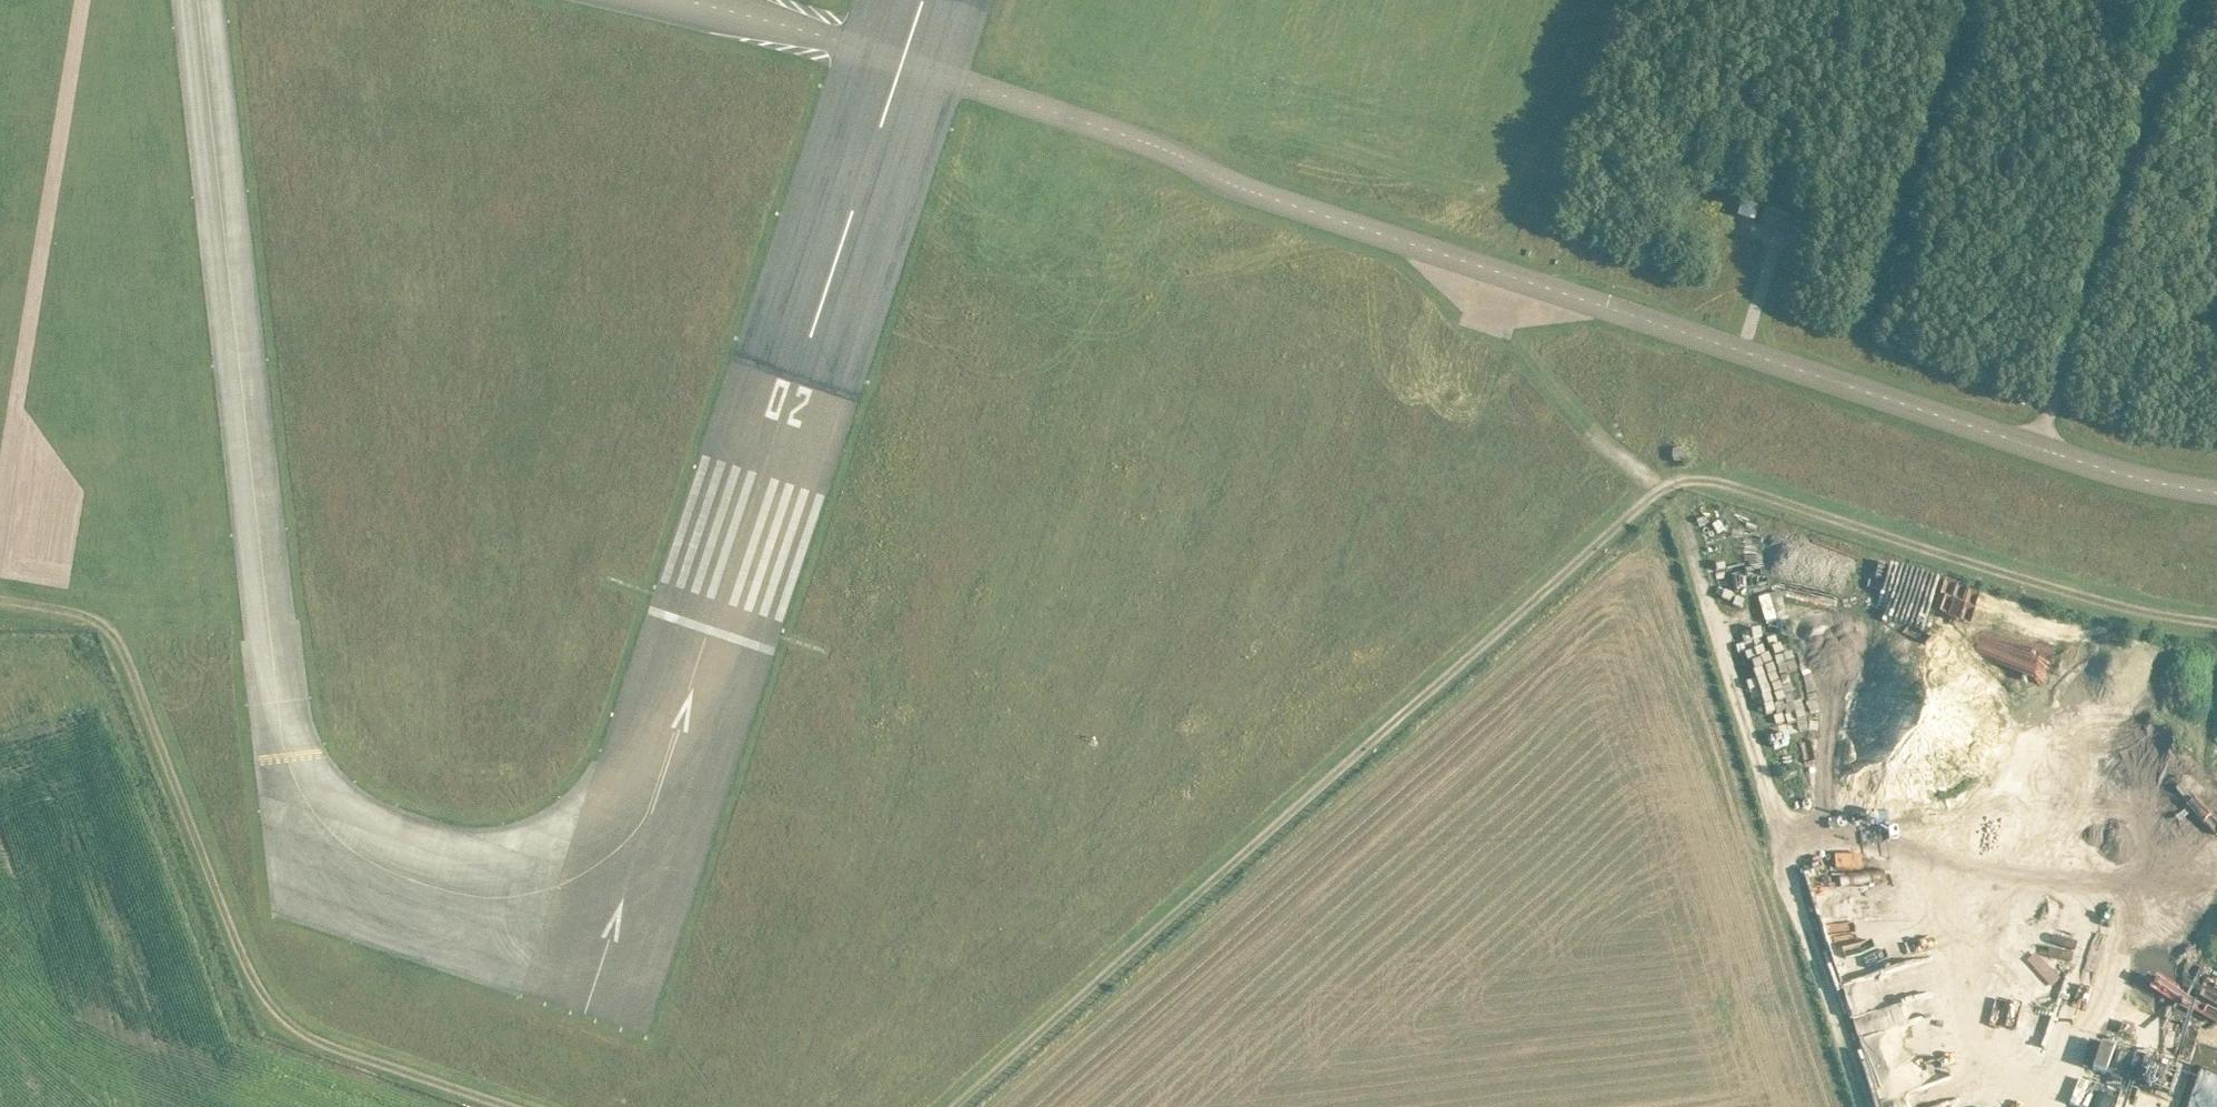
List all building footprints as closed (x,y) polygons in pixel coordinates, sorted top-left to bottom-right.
[(1739,216),(1754,221),(1759,206),(1744,201),(1739,216)] [(1762,223),(1799,234),(1804,220),(1767,209),(1762,223)] [(2146,1063),(2138,1085),(2163,1093),(2170,1072),(2146,1063)]
